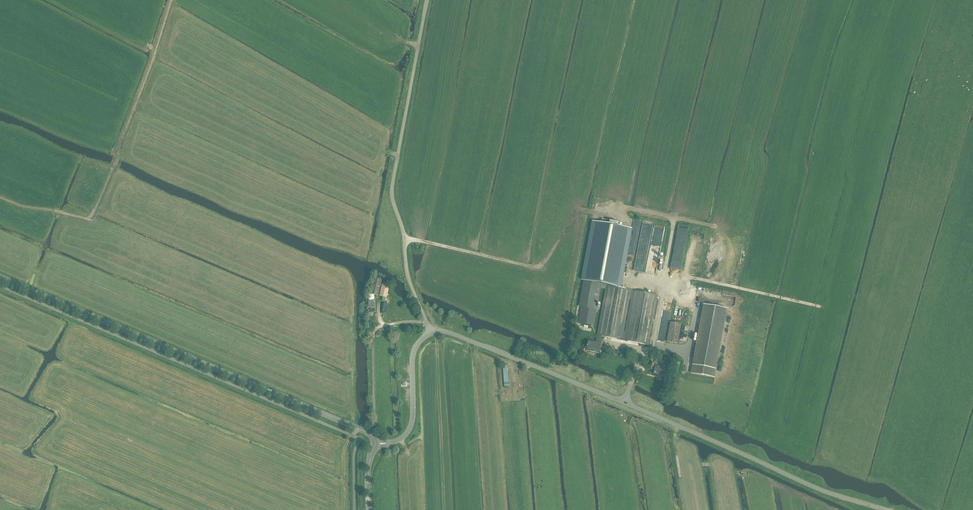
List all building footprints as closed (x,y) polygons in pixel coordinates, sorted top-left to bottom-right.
[(593,222),(582,280),(586,281),(602,283),(601,285),(601,288),(605,289),(606,286),(621,288),(631,229),(619,226),(609,224),(605,224),(601,223),(593,222)] [(373,278),(369,294),(373,295),(378,296),(382,280),(373,278)] [(581,307),(578,323),(594,326),(598,304),(597,304),(601,285),(602,283),(586,281),(581,307)] [(379,296),(386,298),(389,286),(382,285),(379,296)] [(605,289),(596,343),(602,344),(603,337),(648,345),(658,295),(621,288),(606,286),(605,289)] [(703,305),(691,373),(714,378),(727,309),(703,305)] [(678,344),(681,324),(670,322),(667,342),(678,344)] [(588,341),(587,351),(590,352),(590,353),(595,354),(596,353),(599,353),(600,348),(601,349),(602,344),(596,343),(588,341)] [(666,372),(667,369),(667,365),(661,364),(660,368),(655,367),(654,374),(660,375),(660,376),(665,377),(666,373),(666,372)]
